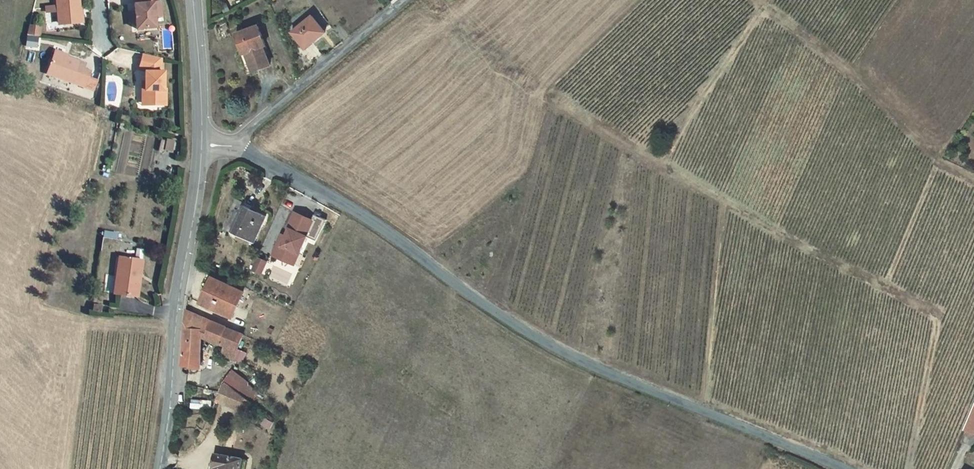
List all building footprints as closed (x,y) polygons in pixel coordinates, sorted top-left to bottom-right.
[(58,15),(61,15),(62,23),(81,22),(79,0),(57,0),(58,15)] [(138,4),(136,4),(138,29),(157,27),(154,3),(157,2),(157,0),(138,0),(138,4)] [(30,26),(28,35),(39,36),(41,28),(30,26)] [(311,28),(290,44),(304,61),(325,45),(311,28)] [(29,36),(28,43),(36,44),(37,37),(29,36)] [(238,63),(244,84),(267,77),(262,57),(264,56),(258,37),(236,43),(241,63),(238,63)] [(85,63),(54,52),(47,73),(85,86),(90,71),(83,68),(85,63)] [(162,71),(162,58),(140,53),(140,69),(146,71),(146,91),(149,91),(148,106),(167,105),(167,90),(165,90),(165,71),(162,71)] [(241,206),(229,234),(253,244),(265,217),(241,206)] [(313,220),(294,211),(286,227),(288,228),(284,235),(280,244),(276,242),(271,253),(289,262),(294,251),(297,253),(313,220)] [(284,235),(281,233),(276,242),(280,244),(284,235)] [(297,253),(294,251),(289,262),(292,263),(297,253)] [(143,259),(120,255),(117,274),(122,275),(119,292),(137,295),(143,259)] [(257,258),(252,269),(261,273),(267,262),(257,258)] [(228,319),(241,292),(210,277),(197,304),(228,319)] [(210,332),(211,321),(187,310),(184,328),(202,329),(210,332)] [(244,336),(211,321),(210,332),(202,329),(184,328),(179,366),(198,369),(200,337),(225,347),(222,354),(231,358),(244,336)] [(240,350),(236,359),(243,362),(247,353),(240,350)] [(242,385),(226,374),(223,381),(237,391),(242,385)] [(223,381),(219,401),(244,411),(251,400),(237,391),(223,381)] [(251,400),(244,411),(249,413),(255,403),(251,400)] [(965,431),(973,435),(973,409),(965,431)] [(214,455),(211,468),(215,468),(239,468),(241,460),(214,455)]
